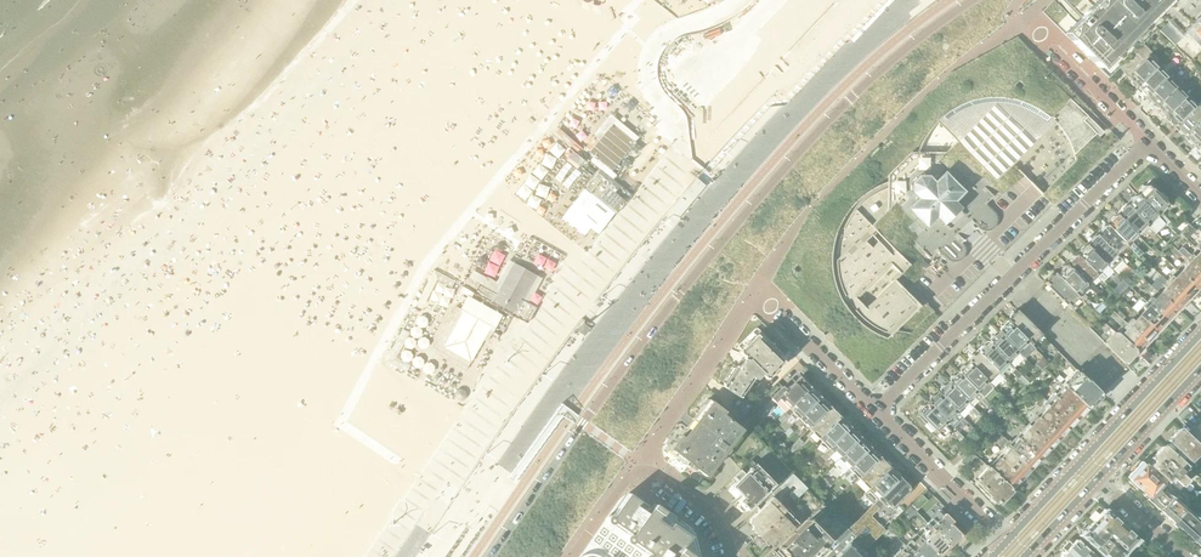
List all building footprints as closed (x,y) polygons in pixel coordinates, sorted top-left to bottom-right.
[(799,5),(827,32),(857,0),(804,0),(799,5)] [(1200,17),(1200,0),(1099,0),(1065,34),(1109,78),(1119,68),(1143,44),(1161,26),(1167,21),(1183,37),(1192,28),(1200,17)] [(1192,28),(1195,30),(1193,32),(1195,34),(1191,37),(1200,47),(1200,17),(1192,28)] [(1177,43),(1183,37),(1167,21),(1161,26),(1177,43)] [(1138,87),(1158,66),(1149,56),(1152,53),(1143,44),(1119,68),(1126,74),(1128,72),(1130,74),(1127,77),(1131,81),(1131,84),(1134,86),(1136,86),(1137,88),(1138,87)] [(1163,61),(1167,58),(1169,56),(1165,53),(1160,58),(1163,61)] [(1167,58),(1163,61),(1161,64),(1164,68),(1170,62),(1167,58)] [(1147,97),(1168,76),(1158,66),(1138,87),(1141,91),(1141,93),(1143,96),(1146,96),(1147,97)] [(1157,107),(1178,86),(1173,80),(1177,75),(1176,74),(1181,69),(1178,66),(1168,76),(1147,97),(1150,100),(1150,101),(1150,103),(1153,106),(1155,106),(1157,107)] [(1185,84),(1190,79),(1187,76),(1182,81),(1185,84)] [(1188,95),(1178,86),(1157,107),(1160,110),(1160,113),(1162,115),(1165,115),(1166,117),(1188,95)] [(1197,105),(1188,95),(1166,117),(1170,120),(1169,122),(1172,125),(1175,125),(1176,126),(1197,105)] [(844,217),(840,225),(836,233),(834,242),(832,251),(832,253),(832,262),(832,266),(833,275),(836,286),(840,296),(844,304),(850,312),(858,321),(864,326),(869,330),(875,333),(881,336),(888,339),(925,303),(910,287),(930,267),(926,263),(932,257),(937,253),(939,251),(947,259),(950,261),(953,262),(956,262),(959,261),(962,260),(964,257),(965,254),(966,251),(965,249),(965,248),(964,245),(962,243),(964,241),(963,240),(958,236),(959,235),(971,224),(975,228),(976,229),(978,228),(979,229),(982,231),(984,231),(985,231),(989,231),(992,230),(994,228),(996,225),(997,222),(997,219),(996,216),(995,213),(986,204),(988,202),(993,198),(994,196),(999,192),(1003,196),(1009,190),(1024,176),(1013,165),(1056,124),(1057,124),(1062,131),(1067,139),(1072,147),(1075,155),(1097,134),(1084,121),(1088,117),(1087,116),(1070,99),(1051,117),(1044,112),(1036,107),(1028,103),(1020,100),(1011,98),(1005,97),(996,97),(987,98),(978,99),(970,102),(961,105),(953,109),(946,114),(939,120),(937,122),(957,142),(946,153),(918,153),(911,153),(888,175),(888,182),(888,212),(873,226),(853,205),(852,206),(847,213),(844,217)] [(1197,105),(1176,126),(1179,130),(1179,132),(1182,135),(1184,135),(1185,136),(1186,136),(1200,120),(1200,101),(1197,105)] [(1200,140),(1200,120),(1186,136),(1189,139),(1189,142),(1191,144),(1194,144),(1195,146),(1200,140)] [(634,140),(607,174),(632,193),(658,159),(634,140)] [(953,202),(963,192),(945,174),(935,184),(929,177),(919,177),(913,183),(912,193),(919,199),(909,209),(927,228),(938,217),(939,219),(954,204),(953,202)] [(1138,196),(1166,224),(1168,225),(1171,222),(1164,216),(1165,215),(1162,213),(1167,208),(1167,205),(1165,202),(1166,201),(1159,194),(1158,195),(1148,186),(1147,187),(1144,187),(1142,190),(1142,192),(1138,196)] [(617,214),(586,190),(563,219),(593,243),(617,214)] [(672,220),(693,195),(688,191),(687,190),(666,215),(667,216),(672,220)] [(1166,224),(1138,196),(1137,197),(1134,197),(1132,199),(1131,203),(1129,205),(1149,226),(1156,233),(1166,224)] [(1140,235),(1149,226),(1129,205),(1128,206),(1128,205),(1127,207),(1124,207),(1121,209),(1121,212),(1122,212),(1118,216),(1138,237),(1142,240),(1149,247),(1151,245),(1145,238),(1144,239),(1140,235)] [(1132,242),(1138,237),(1118,216),(1118,215),(1117,217),(1114,217),(1111,219),(1111,222),(1108,225),(1128,246),(1140,258),(1143,255),(1142,254),(1143,253),(1138,247),(1137,248),(1132,242)] [(1184,219),(1175,228),(1181,233),(1181,234),(1190,224),(1184,219)] [(1190,224),(1181,234),(1187,239),(1196,230),(1190,224)] [(1128,246),(1108,225),(1108,226),(1108,225),(1107,227),(1104,227),(1101,229),(1101,232),(1098,236),(1098,235),(1118,256),(1128,246)] [(1112,262),(1118,256),(1098,235),(1096,237),(1094,237),(1091,239),(1091,242),(1088,245),(1108,266),(1117,275),(1119,273),(1114,267),(1115,266),(1112,262)] [(1108,266),(1088,245),(1088,246),(1088,245),(1086,247),(1084,247),(1081,249),(1081,252),(1078,256),(1077,255),(1077,256),(1098,276),(1102,280),(1108,285),(1111,282),(1105,277),(1106,277),(1102,273),(1108,266)] [(1194,247),(1196,248),(1195,249),(1190,254),(1182,247),(1179,251),(1182,254),(1186,259),(1200,273),(1200,253),(1194,247)] [(1098,276),(1077,256),(1076,257),(1074,257),(1071,259),(1071,262),(1068,265),(1067,265),(1067,266),(1088,286),(1098,296),(1102,293),(1092,282),(1098,276)] [(1186,259),(1176,269),(1198,290),(1199,289),(1200,289),(1200,273),(1186,259)] [(513,264),(493,301),(518,314),(538,277),(513,264)] [(1082,292),(1088,286),(1067,266),(1066,267),(1064,267),(1061,269),(1061,272),(1058,275),(1079,297),(1091,309),(1094,306),(1091,303),(1086,298),(1087,297),(1082,292)] [(1198,290),(1176,269),(1166,280),(1188,300),(1192,296),(1192,297),(1195,297),(1198,294),(1197,291),(1198,290)] [(1079,297),(1058,275),(1057,275),(1056,274),(1054,275),(1055,275),(1053,276),(1051,276),(1048,279),(1048,281),(1048,282),(1047,283),(1045,284),(1073,312),(1077,307),(1073,303),(1079,297)] [(1184,305),(1188,300),(1166,280),(1161,275),(1151,286),(1156,291),(1178,311),(1179,310),(1179,311),(1182,311),(1184,308),(1184,305)] [(1126,277),(1122,280),(1128,286),(1128,285),(1132,282),(1131,282),(1126,277)] [(1178,311),(1156,291),(1146,301),(1168,322),(1172,317),(1172,318),(1175,318),(1178,315),(1178,312),(1177,312),(1178,311)] [(494,328),(502,315),(466,296),(459,310),(462,312),(442,349),(470,363),(490,326),(494,328)] [(1164,326),(1168,322),(1146,301),(1142,305),(1136,312),(1158,332),(1159,332),(1162,332),(1164,329),(1164,326)] [(1009,323),(1028,342),(1031,344),(1041,335),(1022,315),(1018,311),(1016,313),(1017,313),(1015,314),(1012,314),(1010,316),(1010,319),(1009,320),(1007,322),(1009,323)] [(1148,343),(1126,323),(1123,320),(1117,314),(1114,311),(1110,315),(1119,324),(1122,327),(1119,331),(1117,333),(1138,353),(1139,354),(1141,353),(1144,351),(1144,348),(1148,343)] [(1117,314),(1123,320),(1125,317),(1120,311),(1117,314)] [(1158,332),(1136,312),(1126,323),(1148,343),(1152,339),(1155,339),(1158,336),(1157,333),(1158,332)] [(1138,353),(1117,333),(1104,321),(1099,326),(1109,336),(1104,341),(1105,342),(1104,343),(1125,364),(1126,363),(1128,364),(1138,353)] [(1018,351),(1028,342),(1009,323),(1005,327),(1003,327),(1000,329),(1000,332),(999,332),(1018,351)] [(1018,351),(999,332),(999,333),(995,337),(993,337),(990,339),(990,342),(989,342),(1008,361),(1018,351)] [(767,380),(784,362),(777,355),(778,354),(777,354),(776,354),(771,349),(772,348),(771,347),(770,348),(765,343),(765,342),(765,341),(764,342),(757,335),(750,342),(749,341),(748,342),(750,344),(747,347),(745,345),(746,346),(739,352),(744,357),(744,360),(740,366),(737,367),(736,366),(723,387),(740,398),(744,400),(753,385),(756,388),(761,384),(761,383),(761,382),(756,378),(761,373),(767,380)] [(998,372),(1008,361),(989,342),(989,343),(985,347),(982,347),(980,349),(980,352),(979,353),(998,372)] [(1043,352),(1037,346),(1035,348),(1041,354),(1043,352)] [(1004,378),(998,372),(979,353),(978,353),(979,353),(975,357),(972,357),(970,359),(970,362),(969,363),(994,388),(1004,378)] [(1042,370),(1049,363),(1042,356),(1035,364),(1042,370)] [(994,388),(969,363),(968,363),(969,363),(965,367),(962,367),(960,369),(960,372),(959,372),(984,397),(994,388)] [(1022,376),(1016,369),(1012,373),(1018,379),(1022,376)] [(1065,387),(1087,408),(1089,407),(1090,408),(1100,397),(1099,396),(1100,395),(1081,375),(1076,370),(1062,384),(1065,387)] [(984,397),(959,372),(958,373),(955,377),(955,376),(952,377),(950,379),(949,382),(967,401),(973,395),(979,401),(980,400),(988,408),(991,405),(984,397)] [(1064,379),(1059,375),(1056,379),(1061,383),(1064,379)] [(789,408),(810,388),(809,387),(809,384),(806,382),(804,382),(800,378),(793,385),(790,382),(784,389),(783,388),(781,389),(776,384),(769,392),(758,403),(757,402),(753,406),(757,410),(760,410),(772,398),(776,402),(780,399),(789,408)] [(967,401),(949,382),(948,383),(945,387),(942,386),(940,389),(939,392),(957,411),(958,411),(964,418),(971,411),(977,416),(980,414),(967,401)] [(758,403),(769,392),(763,386),(762,386),(762,385),(751,396),(757,402),(758,403)] [(1086,410),(1087,408),(1065,387),(1047,407),(1069,428),(1080,415),(1083,415),(1086,412),(1086,410)] [(789,408),(799,418),(821,399),(819,397),(819,394),(816,392),(814,392),(810,388),(789,408)] [(947,421),(957,411),(939,392),(938,393),(935,397),(935,396),(932,396),(929,399),(929,401),(929,402),(947,421)] [(1039,400),(1044,405),(1047,401),(1042,397),(1039,400)] [(729,447),(741,430),(728,420),(731,417),(708,399),(698,412),(702,415),(684,439),(680,436),(670,448),(678,453),(675,457),(694,472),(696,469),(706,477),(722,455),(724,455),(726,454),(727,453),(728,452),(729,450),(729,448),(729,447)] [(799,418),(809,428),(831,409),(829,407),(829,404),(826,402),(824,402),(821,399),(799,418)] [(1044,405),(1039,400),(1036,404),(1040,408),(1044,405)] [(746,414),(736,405),(733,402),(727,408),(740,420),(746,414)] [(944,424),(947,421),(929,402),(928,403),(925,406),(924,406),(922,406),(919,409),(919,412),(918,412),(918,414),(919,414),(920,416),(925,421),(925,420),(927,423),(926,424),(933,431),(935,430),(942,437),(945,437),(951,431),(944,424)] [(1069,428),(1047,407),(1027,428),(1050,448),(1051,447),(1054,447),(1056,444),(1056,441),(1069,428)] [(819,438),(841,419),(839,417),(839,414),(836,412),(834,412),(831,409),(809,428),(819,438)] [(782,423),(790,415),(786,412),(778,419),(782,423)] [(829,449),(851,429),(849,427),(849,424),(846,422),(844,422),(841,419),(819,438),(829,449)] [(788,437),(793,432),(790,428),(784,433),(788,437)] [(1050,448),(1027,428),(1008,448),(1030,469),(1042,456),(1045,456),(1048,453),(1048,450),(1050,448)] [(834,453),(840,459),(861,439),(859,437),(859,435),(856,432),(854,432),(851,429),(829,449),(821,457),(825,461),(834,453)] [(1180,429),(1179,431),(1178,430),(1173,435),(1174,436),(1169,441),(1191,462),(1200,451),(1200,448),(1180,429)] [(966,445),(967,444),(969,442),(964,438),(962,435),(957,431),(954,433),(959,438),(960,440),(963,444),(966,445)] [(793,453),(803,442),(800,439),(789,449),(793,453)] [(849,469),(870,449),(869,447),(869,445),(866,442),(864,442),(861,439),(840,459),(849,469)] [(812,451),(817,445),(815,443),(809,448),(812,451)] [(967,444),(966,445),(957,455),(962,460),(970,452),(973,449),(967,444)] [(1155,470),(1166,480),(1174,487),(1174,486),(1169,482),(1173,478),(1183,487),(1189,480),(1195,474),(1187,467),(1181,461),(1164,446),(1162,448),(1162,447),(1157,452),(1158,453),(1153,458),(1152,458),(1155,462),(1151,466),(1155,470)] [(1018,482),(1030,469),(1008,448),(989,468),(1011,489),(1013,488),(1015,487),(1018,484),(1018,482)] [(849,469),(859,479),(881,459),(879,457),(879,455),(876,452),(874,452),(870,449),(849,469)] [(819,468),(825,462),(820,458),(814,463),(819,468)] [(859,479),(869,489),(891,469),(889,467),(889,465),(886,462),(884,462),(881,459),(859,479)] [(1131,481),(1149,498),(1157,489),(1164,482),(1166,480),(1155,470),(1153,472),(1146,465),(1142,462),(1128,477),(1131,481)] [(755,505),(772,488),(764,479),(767,475),(755,463),(748,470),(748,469),(744,473),(741,470),(732,479),(736,483),(731,487),(742,498),(738,501),(740,503),(738,505),(737,508),(742,513),(745,511),(747,510),(748,511),(755,505)] [(1010,491),(1011,489),(989,468),(988,469),(986,467),(976,478),(977,480),(975,481),(991,497),(990,498),(995,503),(996,502),(998,504),(999,502),(1000,504),(1011,492),(1010,491)] [(879,499),(901,480),(899,477),(899,475),(896,472),(894,472),(891,469),(869,489),(879,499)] [(759,537),(786,510),(780,504),(782,501),(783,495),(786,492),(793,484),(797,488),(789,496),(795,501),(808,488),(793,474),(780,487),(780,486),(773,493),(777,498),(777,497),(779,499),(777,501),(773,497),(759,510),(760,511),(751,520),(750,523),(753,526),(752,530),(759,537)] [(879,499),(867,511),(872,516),(884,504),(890,509),(891,508),(893,509),(900,502),(898,501),(910,489),(909,488),(909,485),(906,483),(904,483),(901,480),(879,499)] [(1148,499),(1159,510),(1172,496),(1177,490),(1174,487),(1166,480),(1164,482),(1157,489),(1149,498),(1148,499)] [(853,491),(859,484),(856,482),(850,488),(853,491)] [(1191,496),(1185,491),(1182,494),(1188,499),(1191,496)] [(625,538),(625,540),(626,542),(627,543),(629,544),(631,544),(633,543),(649,554),(647,554),(645,555),(644,556),(689,556),(691,555),(686,551),(691,543),(687,541),(690,536),(672,523),(669,528),(657,519),(660,514),(661,515),(664,511),(654,504),(651,509),(642,503),(645,498),(638,493),(634,498),(629,494),(613,516),(612,516),(610,516),(608,517),(607,519),(607,521),(607,523),(609,524),(611,525),(613,525),(615,523),(631,534),(630,535),(628,535),(626,536),(625,538)] [(921,494),(910,505),(916,512),(926,502),(927,501),(927,500),(921,495),(921,494)] [(1186,509),(1172,496),(1159,510),(1174,523),(1186,509)] [(831,537),(822,529),(829,521),(830,521),(835,516),(822,503),(817,508),(818,509),(812,516),(813,516),(776,553),(777,554),(778,552),(783,556),(815,556),(832,539),(831,537)] [(910,516),(915,511),(910,506),(905,511),(910,516)] [(786,510),(759,537),(766,544),(769,543),(772,546),(776,546),(784,538),(794,528),(794,527),(798,523),(794,519),(797,519),(803,513),(799,509),(791,516),(786,510)] [(1092,524),(1125,555),(1138,540),(1105,509),(1100,515),(1092,524)] [(1190,537),(1200,525),(1200,523),(1196,518),(1186,509),(1174,523),(1178,527),(1190,537)] [(865,546),(867,548),(885,530),(872,516),(867,511),(848,529),(839,519),(838,520),(834,523),(841,529),(833,536),(840,543),(839,544),(826,556),(867,556),(861,550),(865,546)] [(927,523),(950,547),(955,542),(957,542),(959,540),(959,537),(961,536),(950,524),(952,522),(945,514),(942,516),(938,512),(927,523)] [(925,521),(919,515),(916,517),(922,523),(925,521)] [(847,518),(842,522),(848,529),(853,524),(847,518)] [(927,523),(916,534),(939,556),(942,556),(946,553),(945,553),(945,551),(950,547),(927,523)] [(1125,555),(1092,524),(1085,531),(1080,536),(1081,537),(1081,538),(1102,556),(1123,556),(1125,555)] [(1190,537),(1194,541),(1200,547),(1200,525),(1190,537)] [(916,534),(905,545),(918,556),(939,556),(916,534)] [(1078,541),(1077,542),(1076,541),(1072,545),(1065,552),(1061,556),(1062,556),(1095,556),(1078,541)] [(905,545),(894,555),(888,550),(881,556),(918,556),(905,545)]
